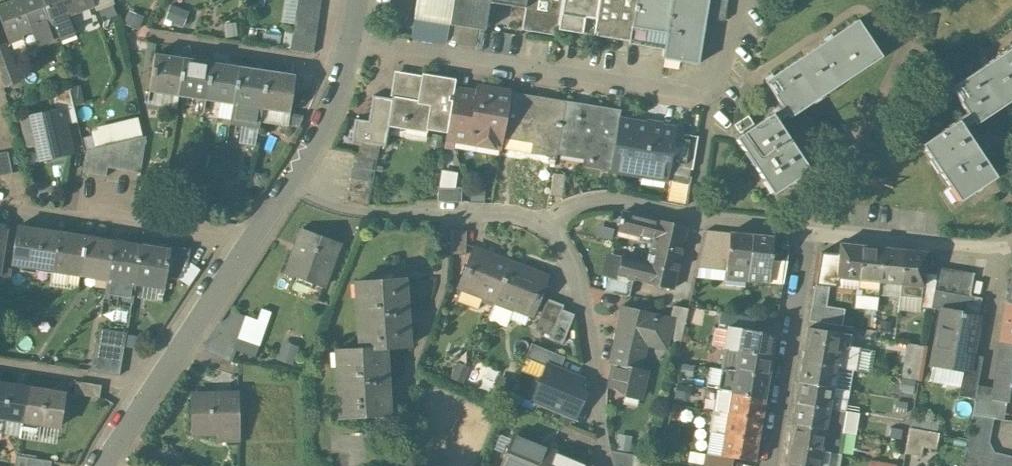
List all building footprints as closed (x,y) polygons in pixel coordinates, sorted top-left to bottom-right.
[(0,4),(0,18),(8,39),(21,34),(51,23),(43,0),(12,0),(0,4)] [(51,23),(57,39),(57,40),(78,32),(71,13),(93,5),(94,4),(93,1),(93,0),(43,0),(51,23)] [(93,1),(94,4),(93,5),(100,25),(118,18),(111,0),(96,0),(93,1)] [(297,6),(319,10),(321,0),(298,0),(297,6)] [(414,19),(449,24),(453,0),(417,0),(414,19)] [(449,24),(485,30),(489,2),(490,0),(453,0),(449,24)] [(526,30),(557,35),(558,30),(563,0),(531,0),(526,30)] [(558,30),(593,36),(599,0),(563,0),(558,30)] [(593,36),(629,41),(635,0),(599,0),(593,36)] [(629,41),(629,44),(664,49),(672,0),(635,0),(629,41)] [(664,49),(663,58),(698,64),(705,19),(708,0),(672,0),(664,49)] [(705,19),(724,22),(727,0),(708,0),(705,19)] [(172,4),(169,19),(188,23),(191,8),(172,4)] [(319,10),(297,6),(295,17),(318,21),(319,10)] [(318,21),(295,17),(293,28),(316,32),(318,21)] [(858,20),(767,80),(783,104),(788,112),(792,117),(882,57),(858,20)] [(51,23),(21,34),(27,50),(57,39),(51,23)] [(316,32),(293,28),(291,39),(314,42),(316,32)] [(314,42),(291,39),(290,51),(312,54),(314,42)] [(0,47),(0,72),(2,76),(15,71),(6,44),(0,47)] [(952,87),(974,119),(977,124),(1011,101),(1011,47),(952,87)] [(183,59),(154,55),(149,91),(177,96),(183,59)] [(211,63),(183,59),(177,96),(205,100),(211,63)] [(238,67),(211,63),(205,100),(233,104),(238,67)] [(266,71),(238,67),(233,104),(261,108),(266,71)] [(2,76),(0,72),(0,73),(3,86),(19,80),(15,71),(2,76)] [(295,76),(266,71),(261,108),(275,110),(276,105),(290,107),(295,76)] [(455,81),(423,76),(423,78),(396,74),(392,99),(388,119),(390,120),(408,123),(428,126),(427,128),(447,131),(447,129),(453,93),(455,81)] [(69,87),(50,94),(53,111),(60,110),(64,125),(77,122),(69,87)] [(510,94),(477,89),(476,96),(453,93),(447,129),(469,132),(469,136),(502,142),(503,134),(510,94)] [(565,103),(510,94),(503,134),(537,139),(535,149),(557,152),(557,149),(565,103)] [(368,121),(355,119),(351,141),(385,146),(390,120),(388,119),(392,99),(372,96),(368,121)] [(620,112),(565,103),(557,149),(590,154),(588,163),(611,167),(619,119),(620,112)] [(261,108),(233,104),(230,120),(258,124),(261,108)] [(808,169),(776,120),(788,112),(783,104),(733,137),(771,193),(808,169)] [(53,111),(23,118),(29,145),(37,144),(40,159),(70,153),(64,125),(60,110),(53,111)] [(969,111),(920,145),(959,200),(995,176),(962,128),(974,119),(969,111)] [(674,128),(619,119),(612,161),(667,170),(674,128)] [(137,120),(99,129),(100,132),(92,133),(96,148),(98,147),(110,145),(122,142),(133,139),(141,137),(137,120)] [(428,126),(408,123),(406,134),(408,137),(423,140),(426,138),(427,128),(428,126)] [(697,136),(683,134),(677,167),(692,170),(697,136)] [(141,137),(133,139),(128,171),(140,173),(146,136),(141,137)] [(133,139),(122,142),(118,170),(128,171),(133,139)] [(122,142),(110,145),(106,168),(118,170),(122,142)] [(110,145),(98,147),(94,175),(105,177),(106,168),(110,145)] [(96,148),(86,150),(83,174),(94,175),(98,147),(96,148)] [(0,152),(0,175),(13,174),(12,151),(0,152)] [(377,159),(354,155),(352,167),(375,170),(377,159)] [(375,170),(352,167),(350,178),(373,182),(375,170)] [(565,175),(553,173),(550,196),(562,198),(565,175)] [(373,182),(350,178),(348,190),(371,194),(373,182)] [(462,188),(438,186),(437,201),(461,202),(462,188)] [(371,194),(348,190),(346,202),(369,205),(371,194)] [(657,221),(622,212),(621,219),(620,219),(619,223),(620,223),(618,230),(653,238),(657,221)] [(687,227),(657,220),(657,221),(653,238),(650,250),(680,258),(687,227)] [(58,233),(19,227),(13,264),(52,270),(58,233)] [(468,230),(451,229),(450,253),(466,254),(468,230)] [(729,232),(706,230),(698,266),(726,272),(726,266),(729,232)] [(338,245),(302,231),(285,273),(322,287),(338,245)] [(752,234),(729,232),(726,266),(749,268),(752,234)] [(86,237),(58,233),(52,270),(80,274),(86,237)] [(774,237),(752,234),(749,268),(771,270),(773,250),(774,237)] [(113,241),(86,237),(80,274),(107,279),(113,241)] [(141,245),(113,241),(107,279),(135,283),(141,245)] [(157,243),(156,248),(141,245),(135,283),(163,287),(165,275),(180,278),(181,273),(183,273),(184,268),(186,268),(189,248),(157,243)] [(862,246),(839,243),(838,256),(837,277),(858,279),(862,246)] [(883,248),(862,246),(858,279),(880,281),(883,248)] [(511,261),(478,248),(471,265),(470,265),(461,287),(483,296),(485,293),(496,298),(511,261)] [(904,250),(883,248),(880,281),(901,283),(904,250)] [(680,258),(650,250),(647,263),(643,281),(673,288),(680,258)] [(789,251),(773,250),(771,270),(769,282),(784,283),(789,251)] [(926,252),(904,250),(901,283),(922,285),(924,272),(926,252)] [(838,256),(820,255),(815,284),(829,286),(857,290),(858,279),(837,277),(838,256)] [(647,263),(622,257),(618,275),(643,281),(647,263)] [(544,274),(511,261),(496,298),(509,303),(507,306),(529,315),(537,296),(535,295),(544,274)] [(9,289),(13,267),(0,266),(0,290),(9,289)] [(749,268),(726,266),(726,272),(725,278),(748,280),(749,268)] [(985,275),(939,266),(937,274),(935,289),(973,296),(981,297),(985,275)] [(771,270),(749,268),(748,280),(748,281),(769,283),(769,282),(771,270)] [(937,274),(924,272),(922,285),(921,298),(920,298),(919,307),(931,308),(935,289),(937,274)] [(135,283),(107,279),(105,296),(132,300),(135,283)] [(402,279),(356,282),(359,349),(338,350),(341,417),(386,415),(383,347),(405,346),(402,279)] [(922,285),(901,283),(899,296),(920,298),(921,298),(922,285)] [(829,286),(815,284),(809,320),(842,326),(845,309),(826,306),(829,286)] [(973,296),(935,289),(931,308),(943,310),(943,309),(964,313),(966,301),(972,302),(973,296)] [(564,305),(547,298),(535,329),(552,335),(562,310),(564,305)] [(1008,303),(1002,341),(1011,342),(1011,304),(1008,303)] [(673,319),(622,307),(610,362),(615,363),(641,369),(647,344),(666,348),(673,319)] [(964,313),(943,309),(943,310),(933,364),(963,370),(968,371),(971,354),(978,315),(964,313)] [(574,314),(562,310),(552,335),(550,339),(562,344),(574,314)] [(756,317),(722,311),(719,328),(728,330),(742,332),(743,329),(754,331),(756,317)] [(841,332),(808,327),(803,361),(835,367),(841,332)] [(754,331),(743,329),(742,332),(739,350),(771,356),(775,334),(754,331)] [(742,332),(728,330),(725,348),(739,350),(742,332)] [(851,334),(841,332),(835,367),(855,370),(859,348),(849,346),(851,334)] [(258,345),(236,339),(233,350),(255,357),(258,345)] [(285,340),(280,359),(296,362),(300,343),(285,340)] [(1002,341),(993,396),(993,400),(1000,401),(1011,403),(1011,342),(1002,341)] [(124,347),(95,342),(93,357),(121,361),(124,347)] [(905,377),(925,377),(926,343),(907,342),(905,377)] [(565,357),(532,343),(526,357),(547,366),(548,365),(559,370),(565,357)] [(771,356),(739,350),(736,371),(768,377),(771,356)] [(971,354),(968,371),(963,370),(959,395),(975,398),(976,393),(983,356),(971,354)] [(121,361),(93,357),(90,371),(119,376),(121,361)] [(835,367),(803,361),(799,382),(831,387),(835,367)] [(641,369),(615,363),(610,386),(621,388),(625,394),(640,398),(645,375),(641,369)] [(559,370),(548,365),(547,366),(542,380),(539,379),(537,380),(532,393),(532,396),(535,397),(533,400),(574,417),(582,398),(579,392),(576,390),(581,379),(559,370)] [(768,377),(736,371),(732,392),(764,398),(768,377)] [(101,385),(75,381),(73,394),(99,398),(101,385)] [(831,387),(799,382),(796,403),(828,408),(830,397),(831,387)] [(0,384),(0,417),(4,418),(22,420),(27,388),(0,384)] [(65,394),(27,388),(22,420),(60,426),(65,394)] [(764,398),(732,392),(729,413),(761,418),(764,398)] [(993,396),(976,393),(975,398),(972,415),(994,418),(997,419),(1000,401),(993,400),(993,396)] [(238,395),(191,396),(191,431),(239,430),(238,395)] [(846,400),(830,397),(828,408),(844,411),(846,400)] [(828,408),(796,403),(792,424),(824,429),(828,408)] [(761,418),(729,413),(725,434),(757,439),(761,418)] [(994,452),(989,441),(994,418),(972,415),(962,465),(1011,465),(1011,456),(994,452)] [(824,429),(792,424),(789,445),(821,450),(824,429)] [(939,433),(909,427),(905,453),(921,456),(923,447),(936,449),(939,433)] [(757,439),(725,434),(722,456),(754,461),(757,439)] [(513,435),(499,465),(544,465),(550,450),(513,435)] [(789,445),(785,465),(838,465),(840,453),(821,450),(789,445)] [(550,450),(544,465),(587,465),(550,450)] [(610,450),(613,465),(632,465),(634,454),(610,450)] [(16,454),(15,465),(50,465),(51,460),(16,454)] [(634,454),(632,465),(651,465),(653,457),(634,454)]
